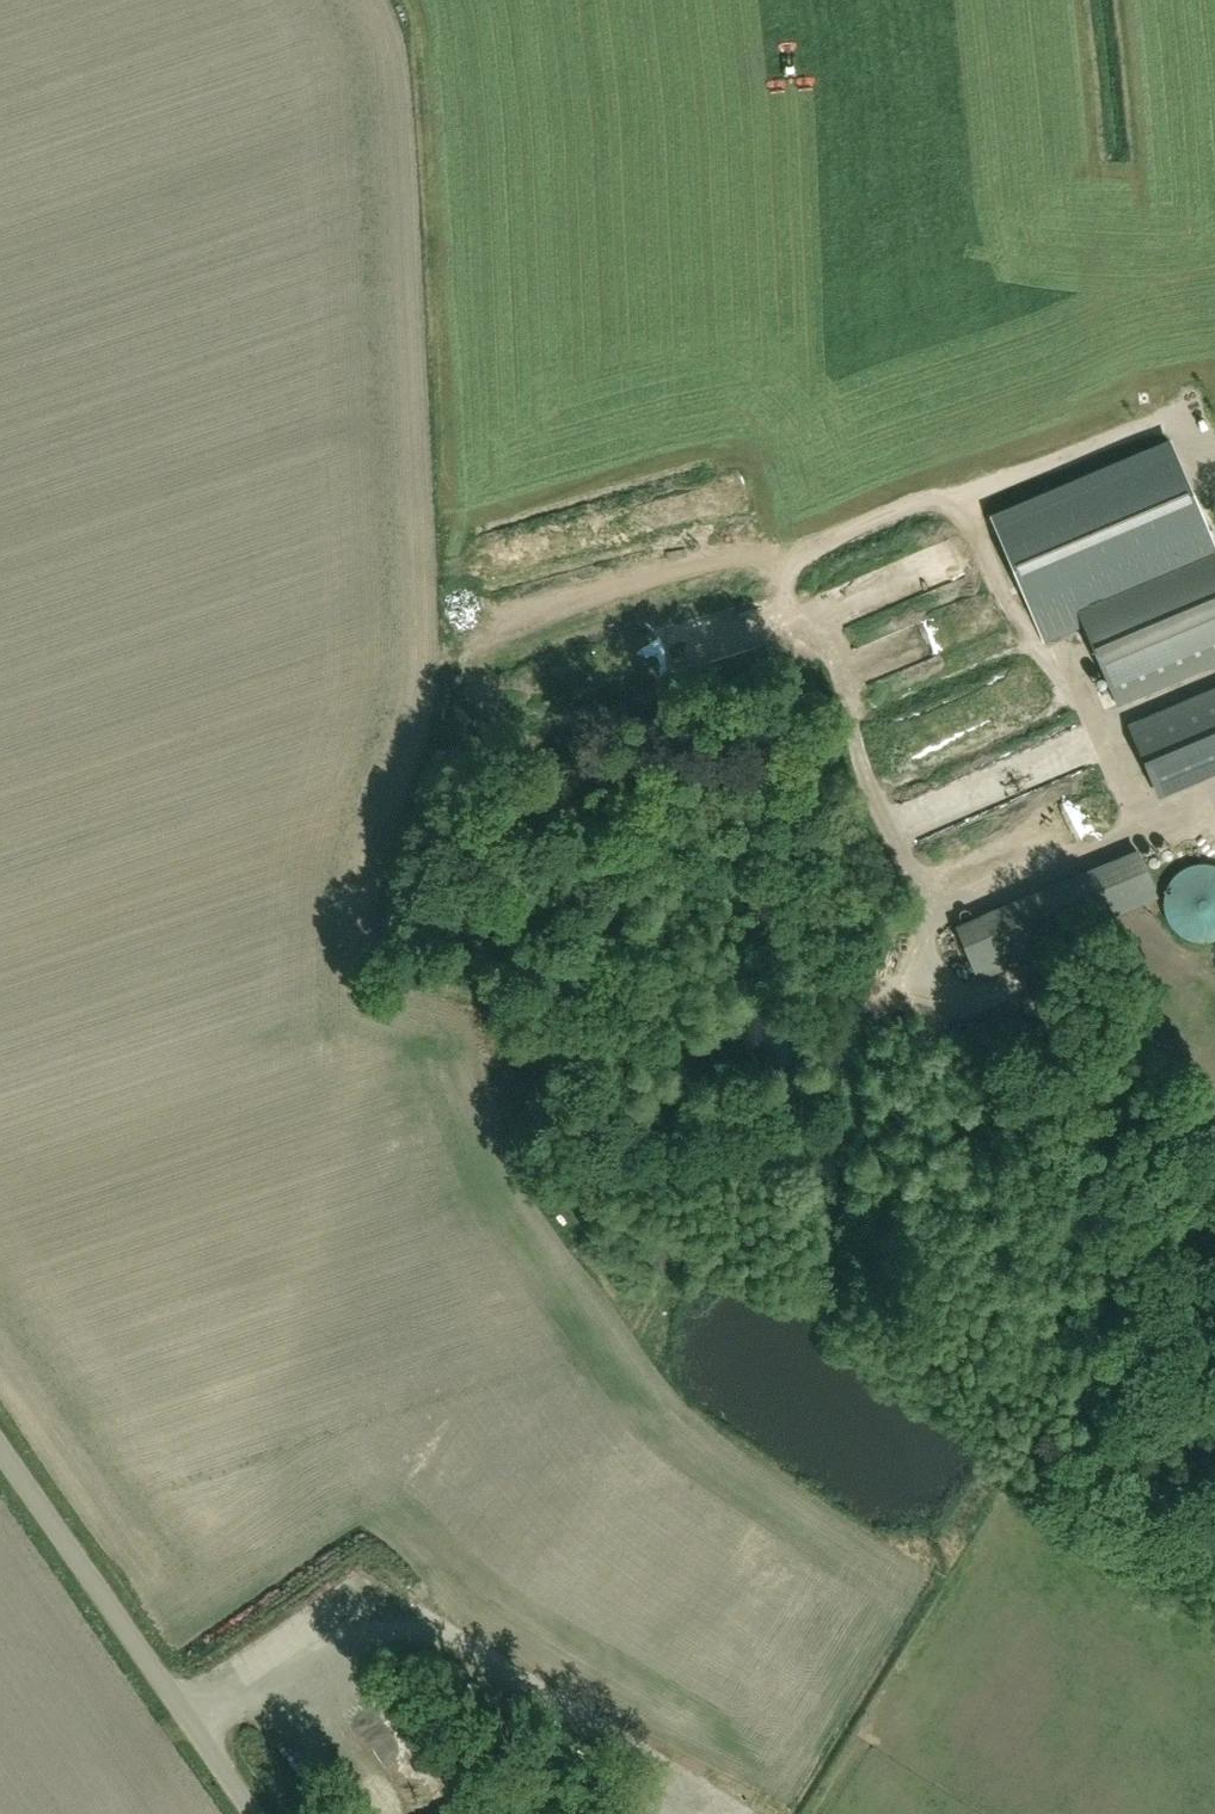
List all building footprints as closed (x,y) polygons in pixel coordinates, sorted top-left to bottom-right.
[(992,517),(1045,640),(1083,624),(1117,705),(1214,663),(1214,551),(1169,441),(992,517)] [(1129,725),(1158,794),(1214,770),(1214,689),(1129,725)] [(1064,944),(1060,937),(1158,896),(1139,850),(956,927),(979,980),(1064,944)] [(1181,933),(1214,933),(1214,868),(1180,868),(1181,933)]
